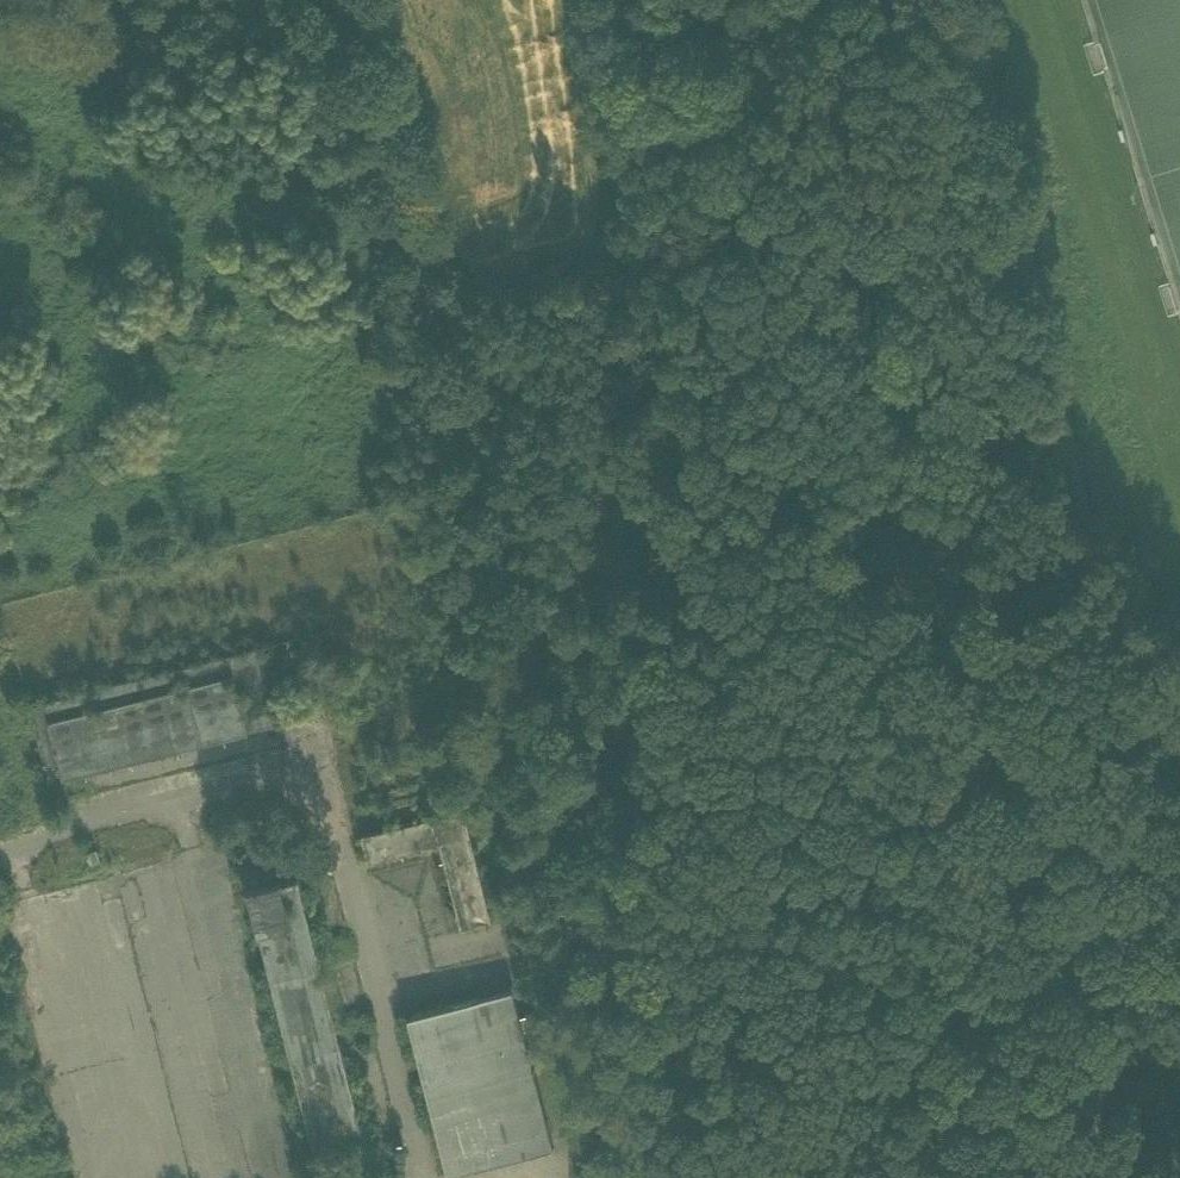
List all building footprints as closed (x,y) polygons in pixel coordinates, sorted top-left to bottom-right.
[(29,705),(48,781),(60,778),(61,778),(246,732),(246,731),(278,723),(259,647),(29,705)] [(324,693),(329,715),(343,711),(338,690),(324,693)] [(438,845),(459,929),(490,922),(462,810),(359,836),(366,863),(438,845)] [(85,857),(89,870),(100,867),(97,854),(85,857)] [(246,890),(312,1152),(362,1140),(296,877),(246,890)] [(405,1017),(445,1175),(553,1148),(523,1030),(535,1027),(531,1014),(520,1017),(513,989),(405,1017)]
